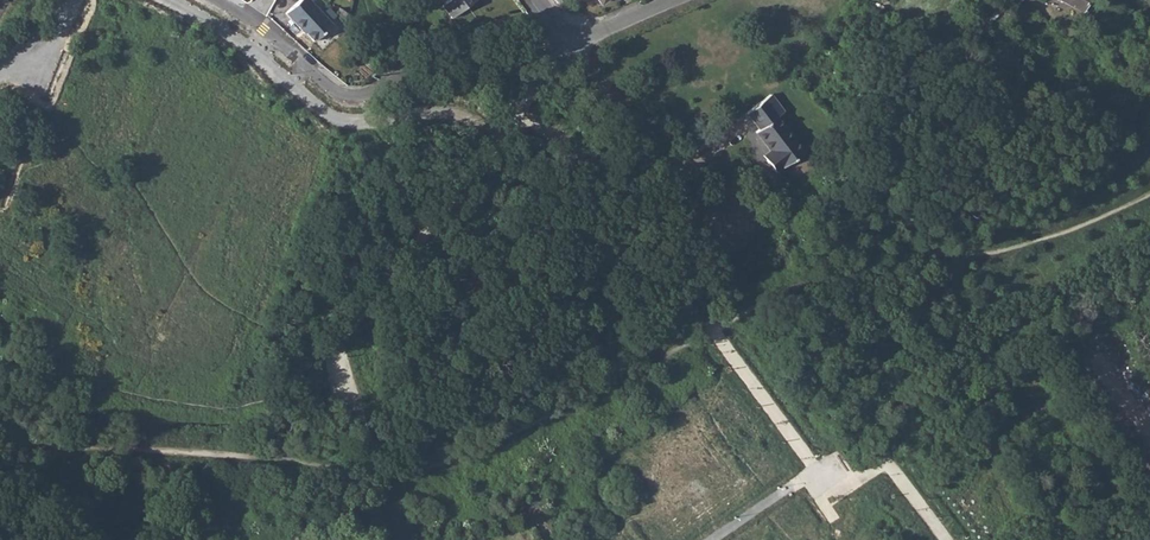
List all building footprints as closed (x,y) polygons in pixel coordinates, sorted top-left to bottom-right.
[(303,33),(304,32),(312,41),(331,24),(309,0),(298,0),(284,13),(303,33)] [(450,18),(474,0),(449,0),(441,6),(450,18)] [(1082,11),(1088,0),(1061,0),(1082,11)] [(765,156),(777,171),(785,165),(785,166),(806,151),(781,115),(786,111),(774,94),(750,111),(763,128),(759,131),(773,150),(765,156)] [(101,539),(132,539),(134,539),(127,526),(100,537),(101,539)]
